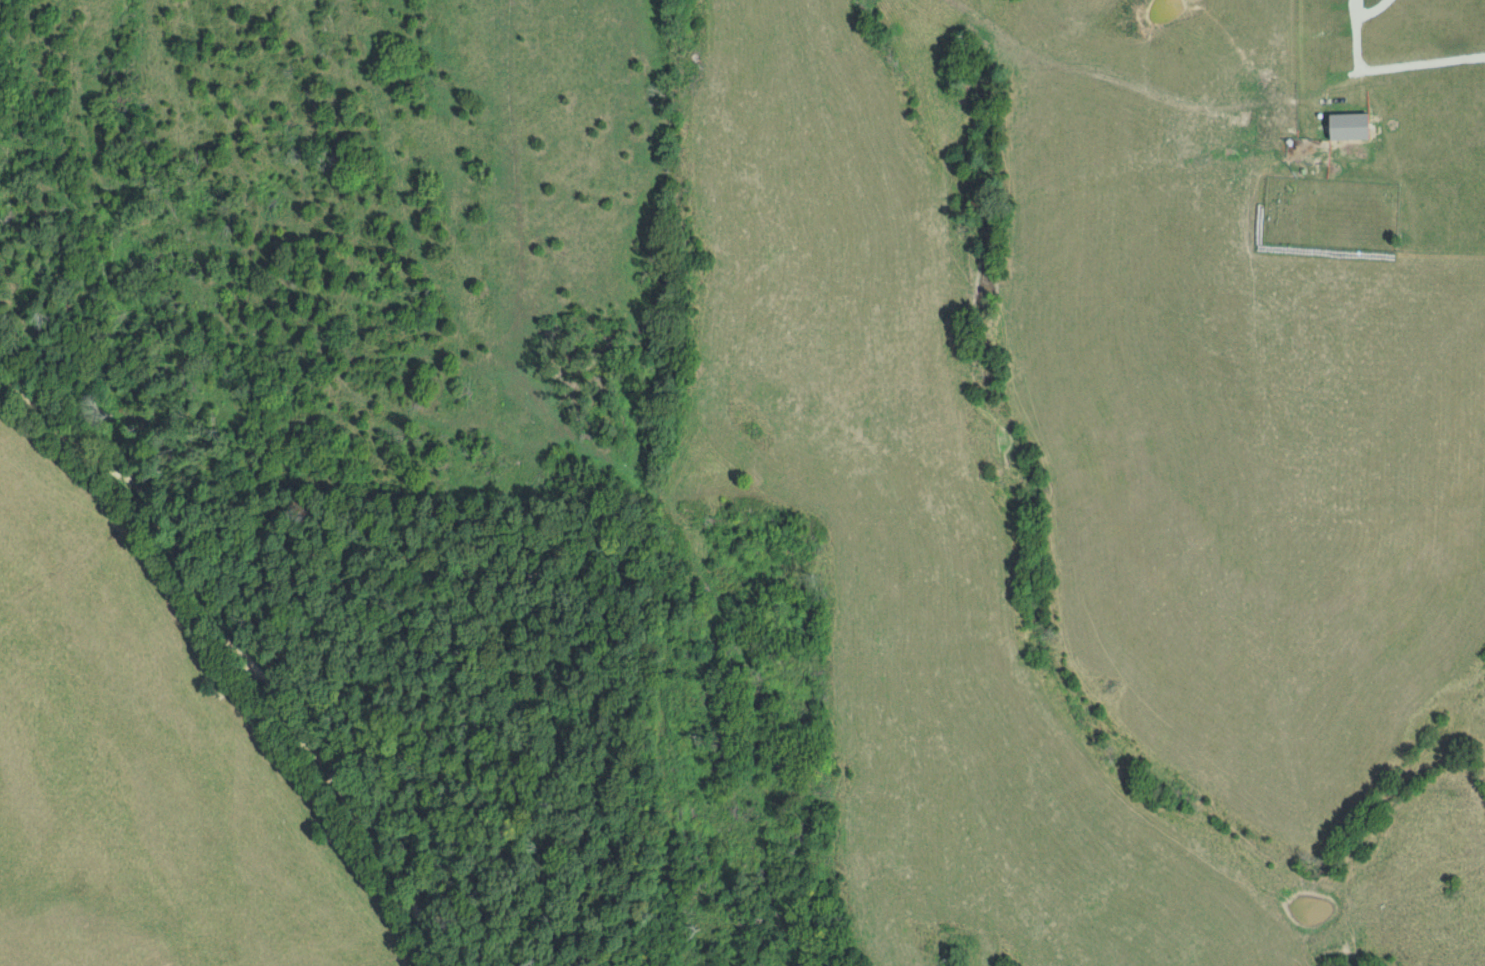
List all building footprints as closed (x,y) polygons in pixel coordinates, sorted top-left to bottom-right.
[(1365,113),(1326,114),(1326,139),(1365,138),(1365,113)]
